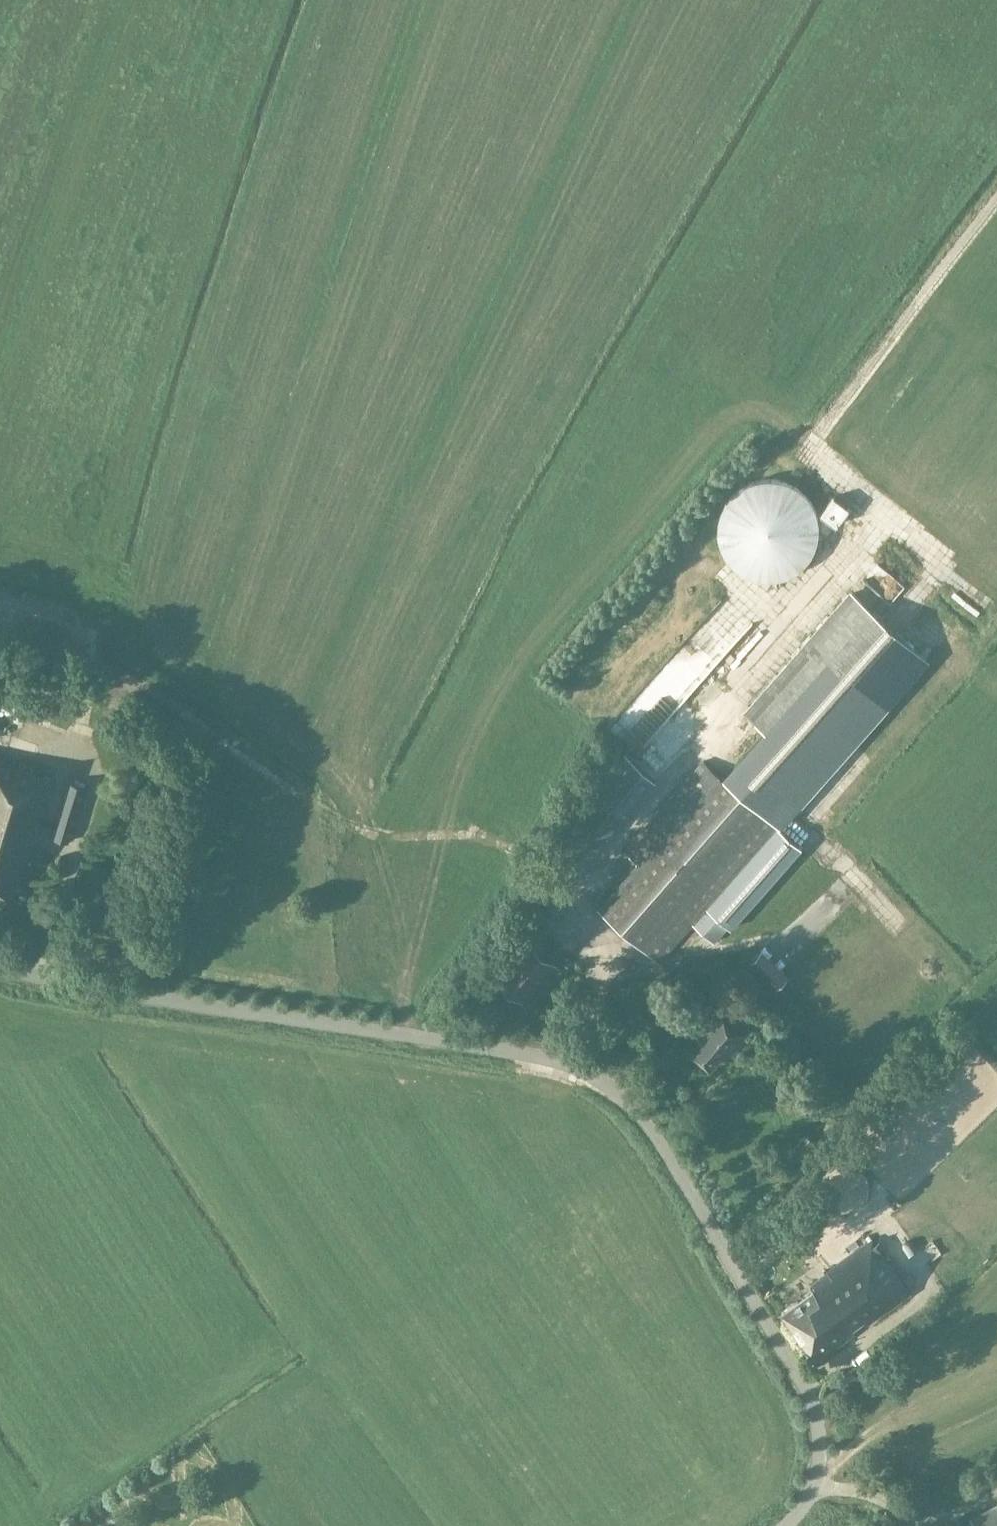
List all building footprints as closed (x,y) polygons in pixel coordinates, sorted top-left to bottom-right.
[(739,573),(753,579),(767,580),(780,578),(793,572),(804,563),(811,552),(816,539),(817,525),(813,511),(806,498),(796,488),(783,481),(769,478),(755,479),(741,484),(730,493),(720,505),(715,520),(715,535),(719,550),(727,563),(739,573)] [(833,495),(820,512),(836,524),(849,507),(833,495)] [(746,713),(765,731),(723,779),(704,762),(624,852),(636,862),(597,907),(660,962),(693,924),(713,942),(799,845),(759,810),(780,786),(799,803),(883,708),(926,659),(852,593),(746,713)] [(19,723),(26,707),(0,695),(0,715),(19,723)] [(640,714),(643,757),(683,755),(680,712),(640,714)] [(601,796),(577,821),(601,843),(658,783),(628,755),(595,790),(601,796)] [(51,777),(31,771),(33,766),(0,756),(0,896),(10,899),(14,883),(17,884),(24,858),(27,859),(51,777)] [(86,787),(69,782),(53,837),(70,842),(86,787)] [(530,943),(503,974),(525,994),(552,963),(530,943)] [(721,1010),(720,1011),(715,1006),(705,1018),(710,1023),(697,1039),(701,1043),(690,1056),(710,1072),(720,1059),(724,1062),(749,1034),(721,1010)] [(812,1289),(781,1311),(816,1359),(909,1291),(870,1239),(809,1284),(812,1289)] [(968,1525),(996,1525),(996,1506),(972,1518),(974,1523),(968,1525)]
